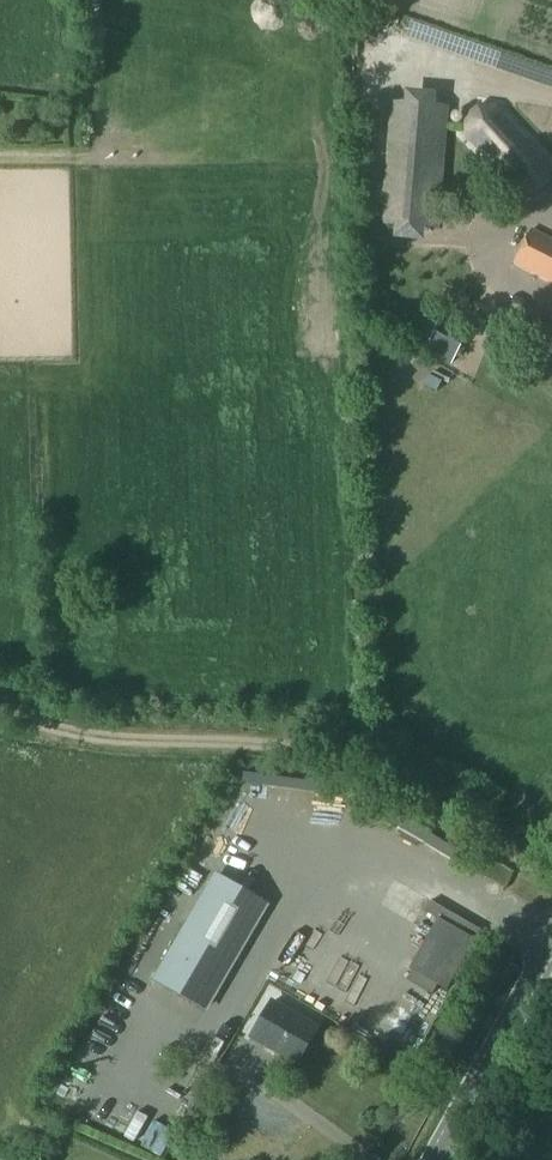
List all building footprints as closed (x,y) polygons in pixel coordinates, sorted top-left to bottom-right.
[(463,137),(517,195),(539,194),(551,183),(551,167),(551,161),(498,104),(477,104),(464,115),(463,137)] [(389,105),(380,222),(438,227),(448,109),(389,105)] [(505,258),(514,262),(513,265),(551,285),(551,239),(531,228),(521,225),(505,258)] [(404,322),(401,303),(385,305),(387,324),(404,322)] [(466,850),(462,861),(487,870),(491,859),(466,850)] [(215,878),(155,983),(204,1011),(264,906),(215,878)] [(160,927),(171,902),(161,897),(150,923),(160,927)] [(272,1003),(251,1039),(296,1065),(317,1028),(272,1003)] [(154,1155),(162,1137),(151,1132),(143,1150),(154,1155)]
